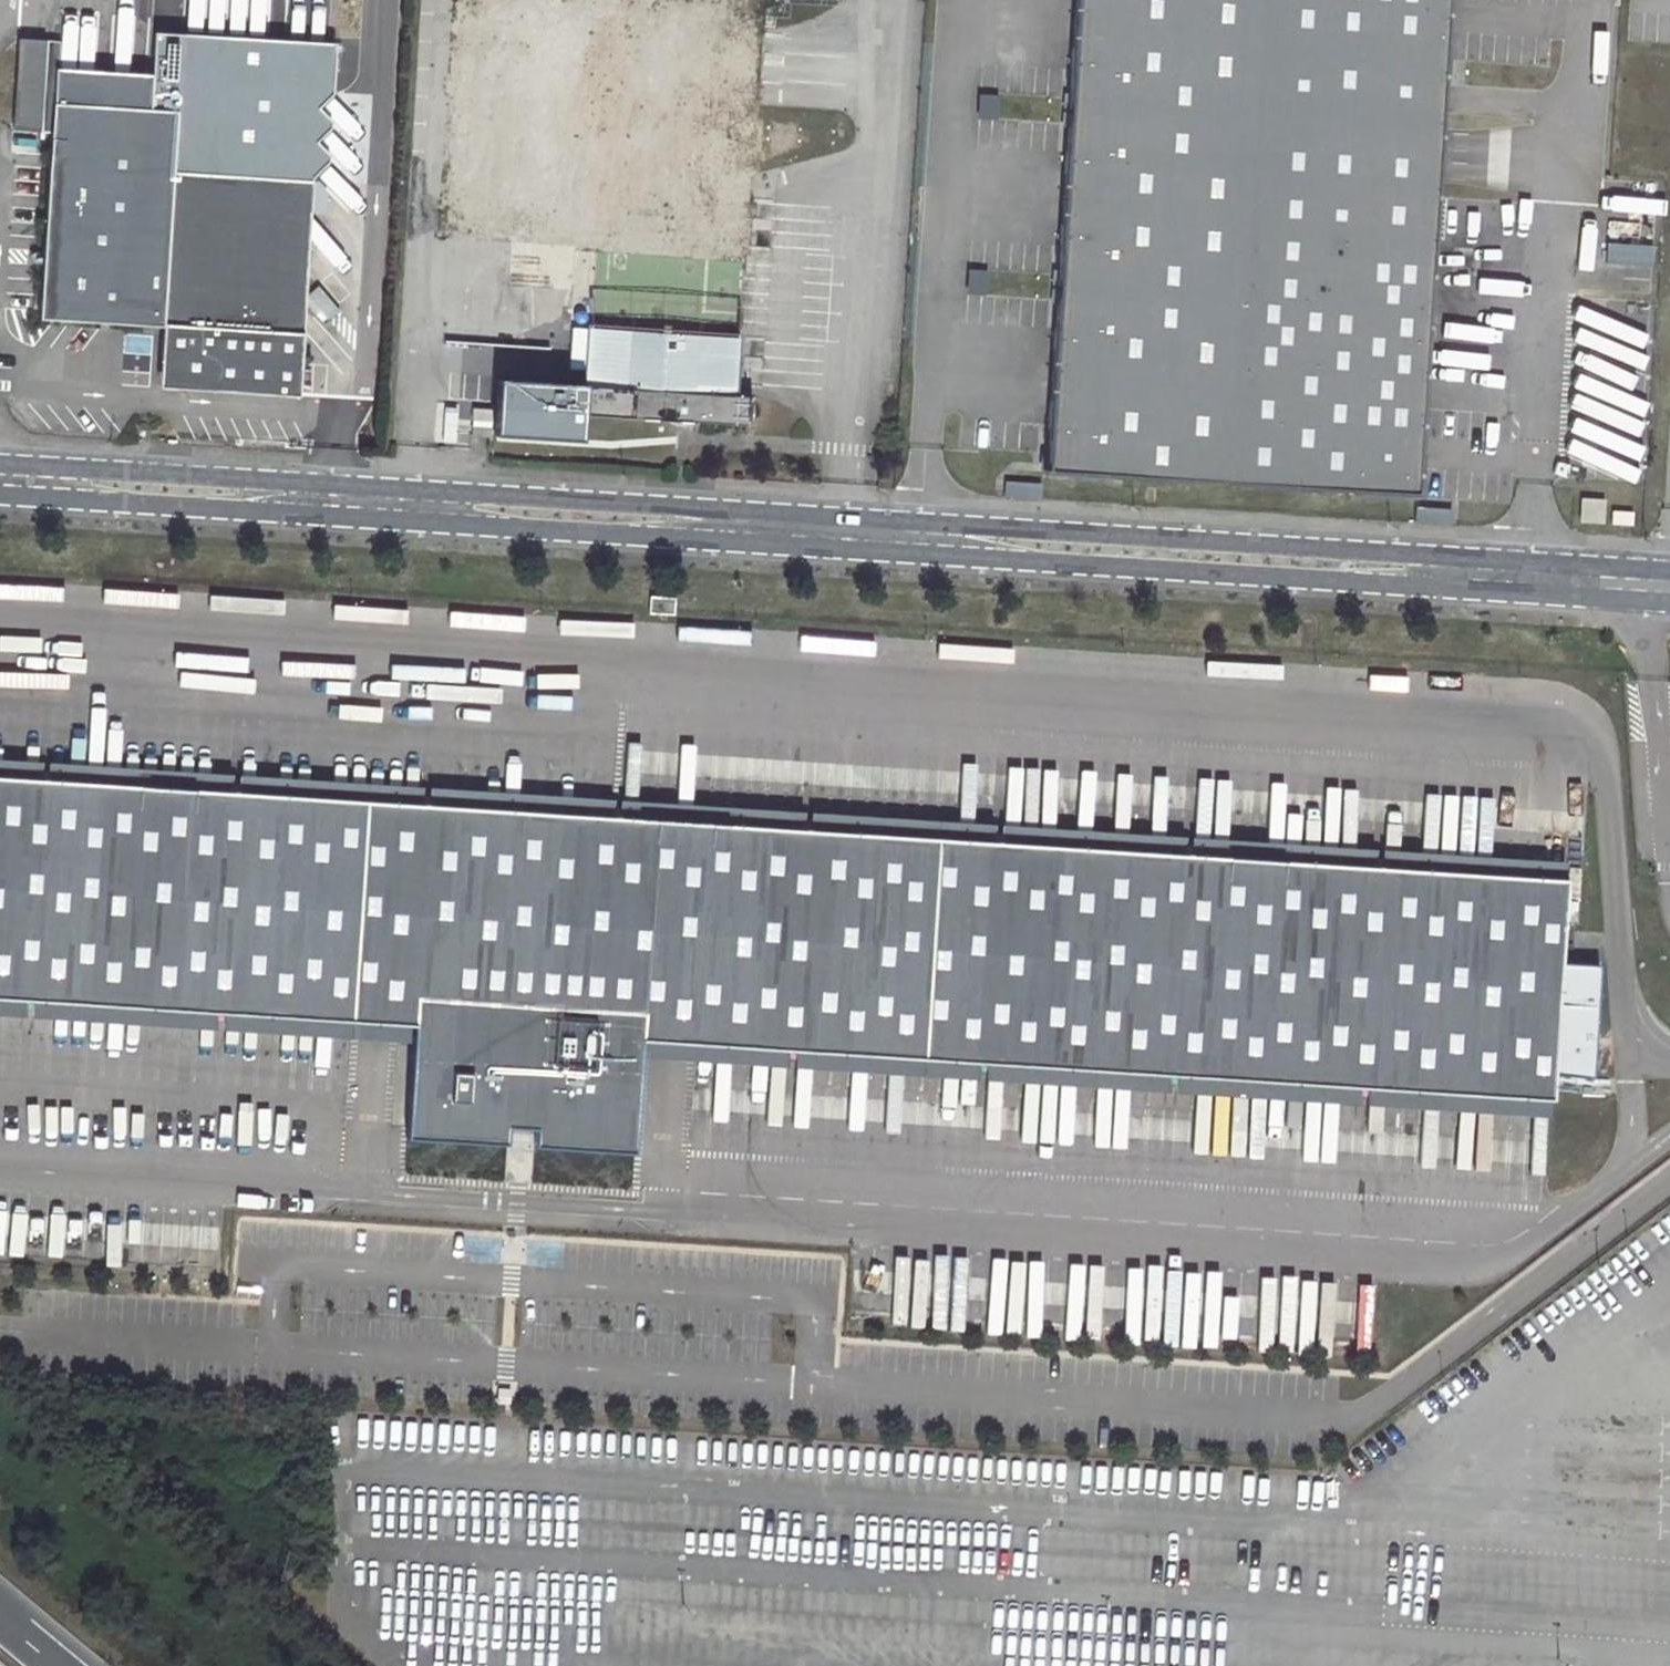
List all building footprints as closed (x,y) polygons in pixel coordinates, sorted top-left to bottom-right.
[(1414,491),(1445,0),(1069,0),(1040,467),(1414,491)] [(157,34),(156,77),(59,71),(56,129),(44,321),(169,328),(165,388),(297,395),(310,178),(325,162),(325,154),(313,141),(326,128),(326,120),(314,105),(328,93),(331,45),(157,34)] [(16,126),(56,129),(59,71),(61,42),(22,40),(16,126)] [(585,329),(582,380),(733,389),(736,337),(585,329)] [(497,376),(494,431),(579,436),(582,380),(497,376)] [(1005,482),(1004,495),(1043,497),(1044,484),(1005,482)] [(674,598),(649,597),(648,613),(673,614),(674,598)] [(423,1028),(416,1141),(517,1148),(518,1129),(525,1129),(545,1131),(544,1150),(645,1156),(653,1044),(1560,1103),(1562,1078),(1601,1080),(1608,968),(1569,966),(1574,881),(0,778),(0,1001),(423,1028)]
